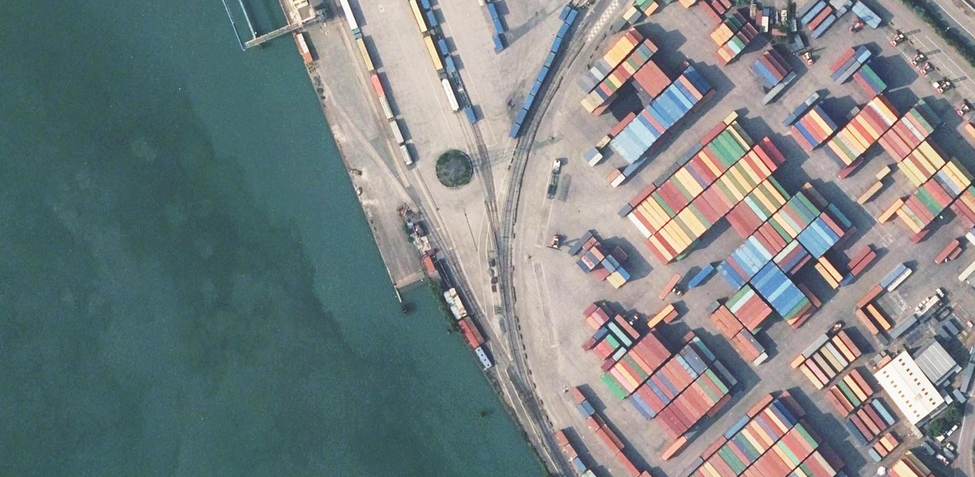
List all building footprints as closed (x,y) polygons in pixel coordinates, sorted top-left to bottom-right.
[(900,341),(870,366),(913,422),(944,397),(900,341)]
